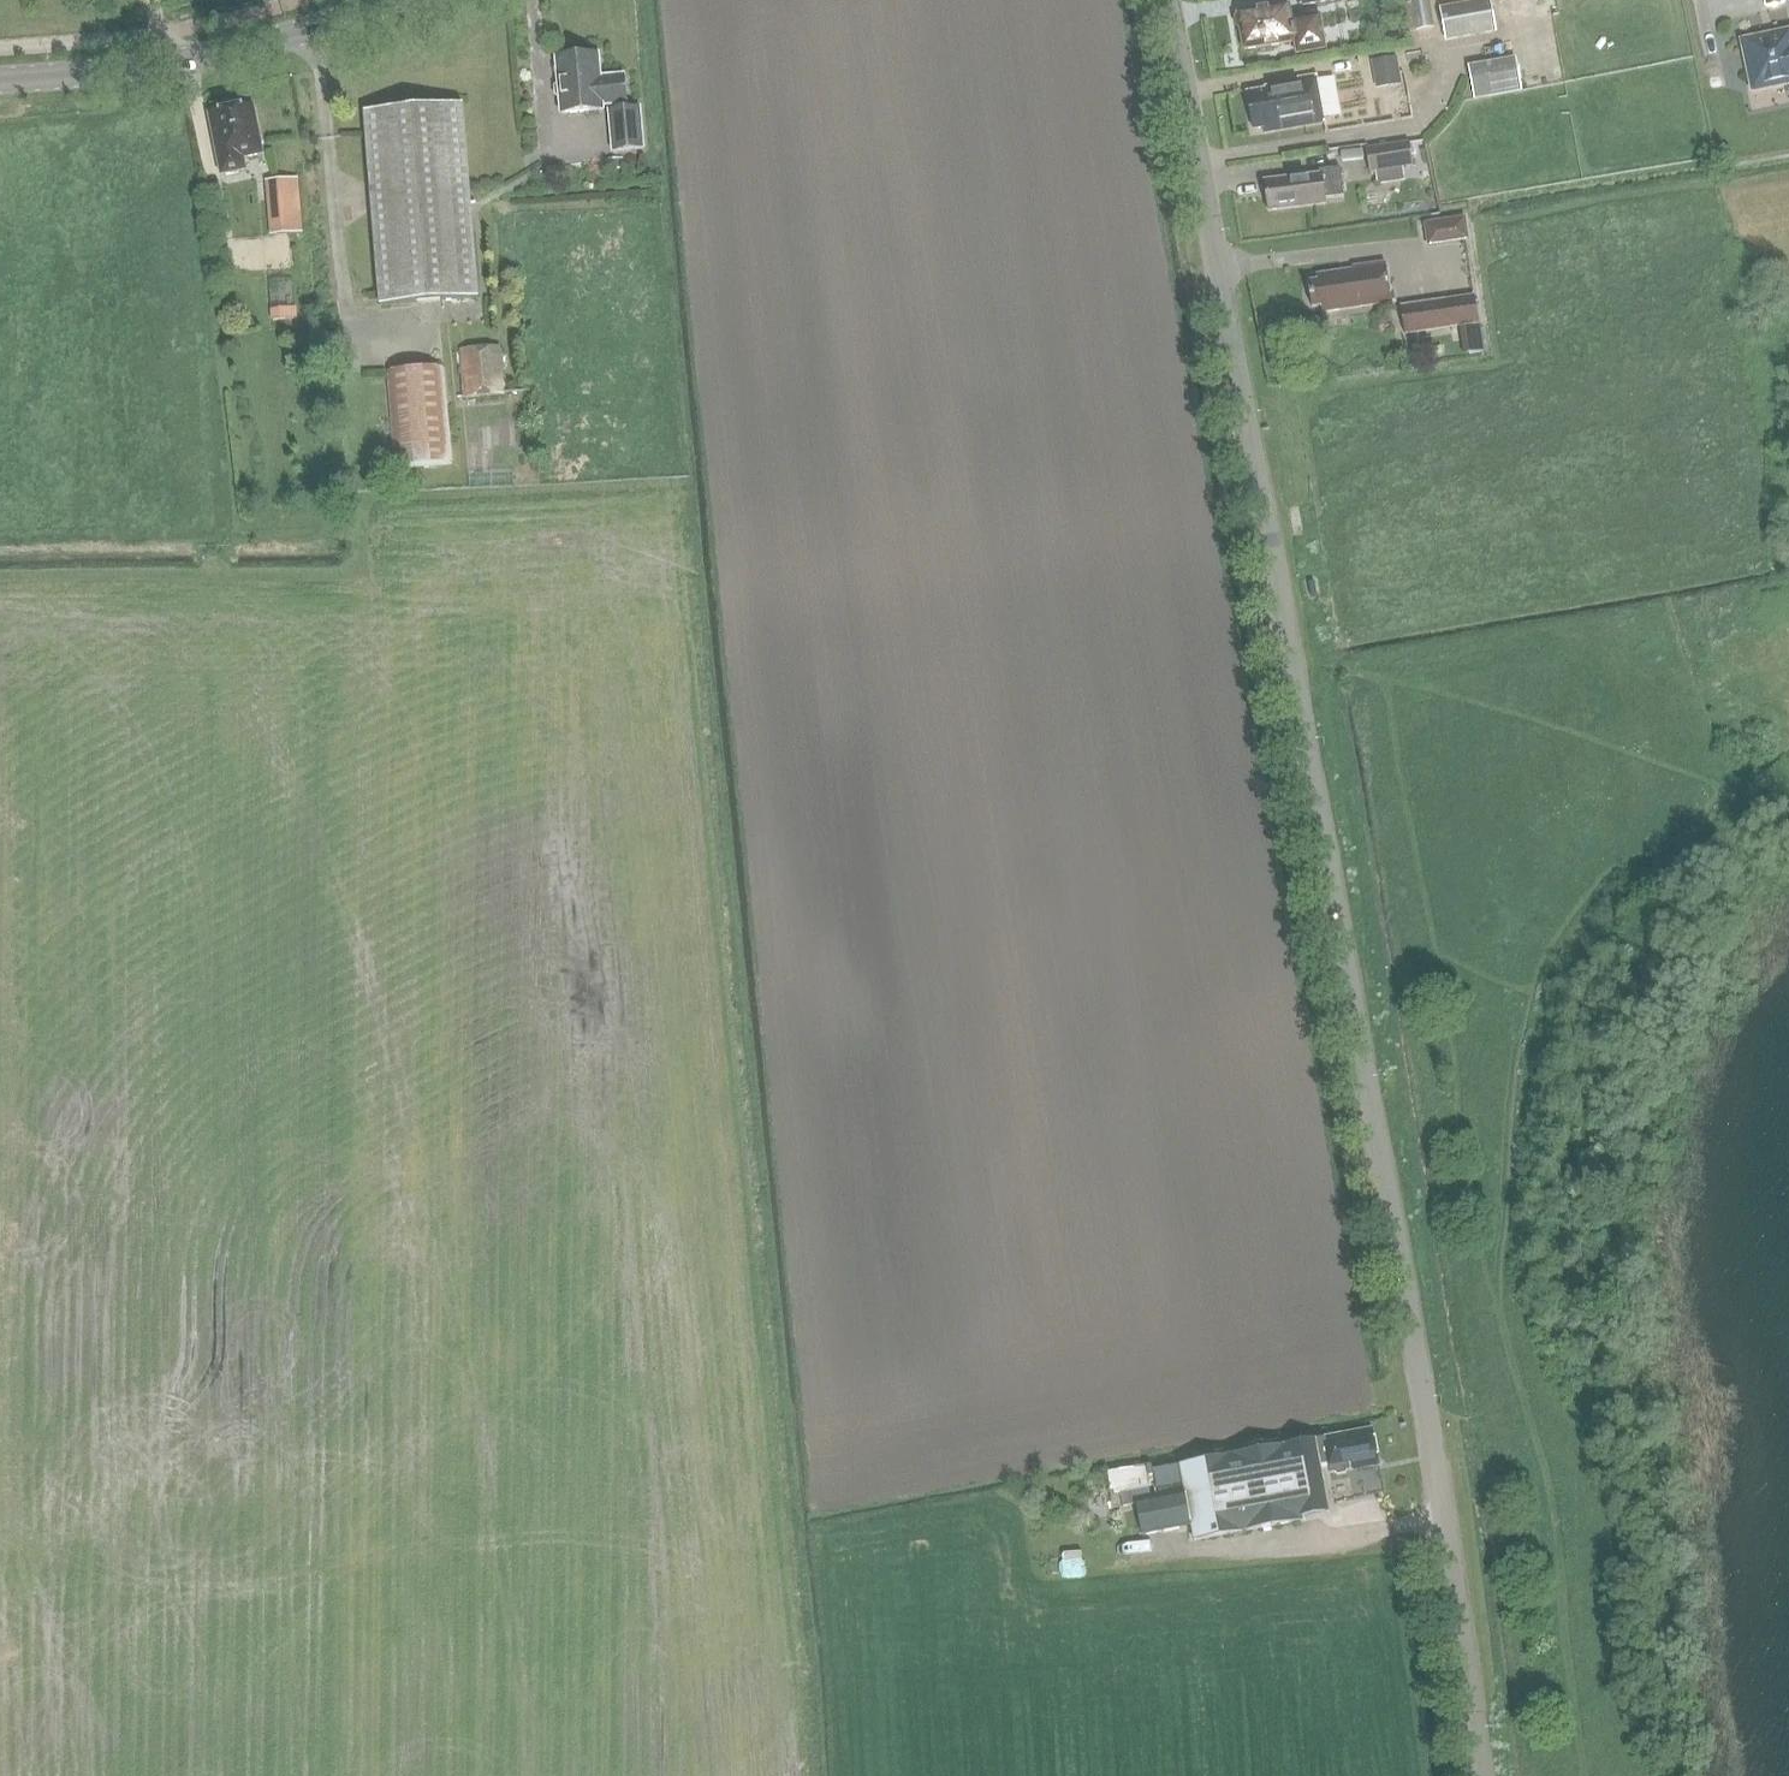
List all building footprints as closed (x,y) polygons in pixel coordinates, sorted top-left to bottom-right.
[(1431,29),(1426,0),(1417,0),(1403,3),(1409,33),(1431,29)] [(1491,0),(1488,0),(1440,9),(1446,42),(1497,33),(1491,0)] [(1284,44),(1294,43),(1297,56),(1327,51),(1321,17),(1309,19),(1292,22),(1289,6),(1237,14),(1237,17),(1235,17),(1237,30),(1240,30),(1244,51),(1284,45),(1284,44)] [(1742,42),(1752,92),(1788,84),(1788,32),(1742,42)] [(610,113),(614,153),(643,150),(639,110),(626,111),(626,104),(624,77),(600,79),(598,56),(557,59),(559,83),(555,88),(556,96),(561,100),(562,115),(603,111),(602,106),(610,105),(611,113),(610,113)] [(1377,90),(1401,86),(1396,58),(1372,62),(1377,90)] [(1516,60),(1469,68),(1475,100),(1521,92),(1516,60)] [(1265,89),(1265,91),(1247,94),(1254,130),(1264,129),(1265,134),(1325,123),(1316,77),(1283,83),(1284,85),(1265,89)] [(380,307),(478,299),(462,104),(365,112),(380,307)] [(264,156),(254,106),(209,115),(221,177),(246,172),(244,160),(264,156)] [(1409,143),(1366,150),(1369,172),(1370,174),(1375,173),(1404,169),(1412,167),(1412,165),(1409,143)] [(622,160),(603,162),(604,171),(623,170),(622,160)] [(1344,197),(1340,169),(1320,172),(1320,175),(1305,177),(1305,174),(1296,175),(1296,178),(1264,182),(1268,212),(1325,205),(1325,200),(1344,197)] [(302,233),(299,201),(267,204),(270,236),(302,233)] [(1469,242),(1466,218),(1424,224),(1427,248),(1469,242)] [(1392,303),(1386,264),(1360,268),(1361,271),(1318,277),(1319,284),(1309,285),(1313,307),(1322,306),(1323,313),(1392,303)] [(1400,308),(1404,334),(1459,326),(1474,324),(1478,323),(1474,297),(1400,308)] [(280,309),(281,321),(298,320),(297,308),(280,309)] [(1464,356),(1485,353),(1481,325),(1478,325),(1460,328),(1461,334),(1464,356)] [(500,347),(460,350),(464,399),(504,396),(500,347)] [(386,372),(394,470),(452,465),(444,367),(386,372)] [(1234,1456),(1179,1465),(1192,1532),(1194,1542),(1302,1521),(1301,1516),(1328,1511),(1327,1505),(1323,1485),(1319,1467),(1328,1466),(1330,1475),(1335,1474),(1337,1476),(1346,1475),(1347,1471),(1379,1466),(1372,1430),(1276,1448),(1277,1449),(1234,1457),(1234,1456)] [(1182,1488),(1178,1465),(1152,1470),(1156,1493),(1182,1488)] [(1135,1507),(1141,1542),(1190,1532),(1184,1498),(1135,1507)]
